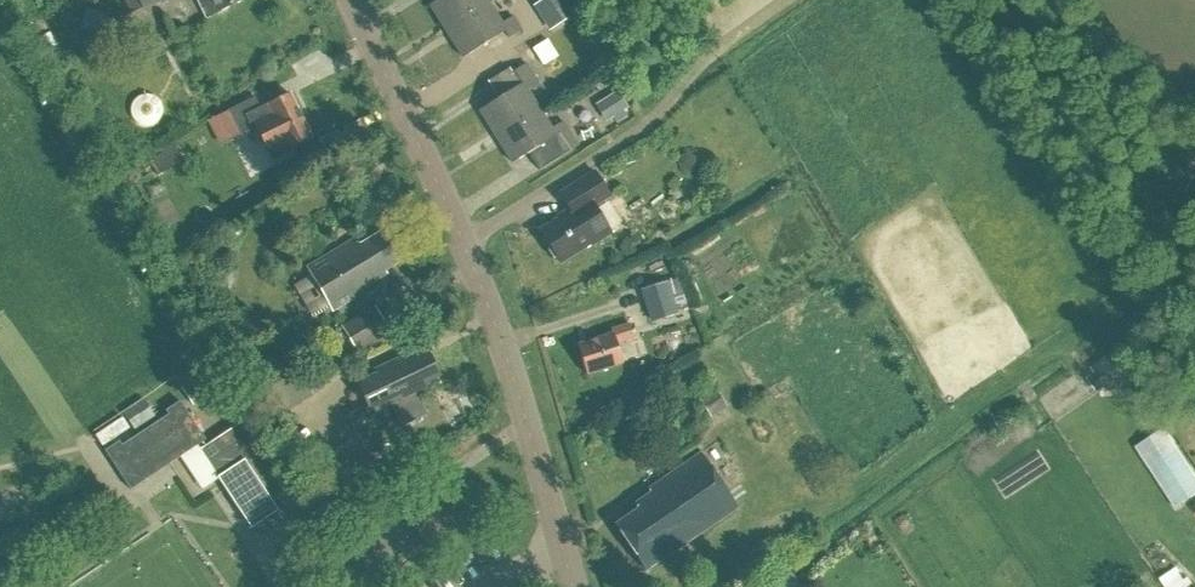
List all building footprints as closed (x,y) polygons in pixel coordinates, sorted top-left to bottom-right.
[(145,10),(165,0),(140,0),(145,10)] [(206,17),(242,0),(198,0),(206,17)] [(446,32),(489,4),(487,0),(438,0),(429,5),(446,32)] [(534,5),(551,31),(576,15),(567,0),(542,0),(534,5)] [(446,32),(463,58),(505,31),(509,38),(521,31),(512,17),(501,23),(489,4),(446,32)] [(84,8),(77,27),(99,35),(106,17),(84,8)] [(547,38),(533,47),(543,65),(558,56),(547,38)] [(479,110),(496,137),(539,109),(527,90),(538,84),(526,64),(511,73),(519,86),(479,110)] [(595,103),(607,121),(615,115),(619,122),(625,117),(621,111),(628,107),(616,90),(595,103)] [(260,108),(255,97),(229,110),(240,132),(256,125),(272,158),(291,149),(290,146),(310,136),(289,94),(260,108)] [(224,103),(199,113),(208,136),(233,125),(224,103)] [(512,163),(528,153),(539,171),(578,146),(562,122),(551,129),(539,109),(496,137),(512,163)] [(154,160),(163,176),(185,163),(176,148),(154,160)] [(569,208),(565,211),(566,213),(539,230),(550,247),(547,249),(553,259),(557,257),(561,263),(591,244),(592,246),(611,234),(594,207),(610,197),(593,171),(559,193),(569,208)] [(377,275),(400,262),(382,232),(359,246),(356,240),(308,268),(333,311),(355,298),(353,295),(379,278),(377,275)] [(667,279),(640,287),(651,321),(678,312),(667,279)] [(340,327),(356,354),(390,333),(373,306),(340,327)] [(622,363),(616,344),(634,338),(630,324),(612,330),(613,333),(577,345),(587,375),(622,363)] [(372,415),(394,405),(401,421),(422,411),(414,395),(425,390),(421,383),(439,375),(429,354),(421,358),(418,350),(375,370),(378,374),(358,384),(372,415)] [(1096,373),(1106,387),(1122,376),(1116,369),(1111,372),(1107,366),(1096,373)] [(727,408),(714,388),(697,399),(710,418),(727,408)] [(106,451),(131,489),(206,441),(181,402),(167,411),(169,415),(123,445),(120,441),(106,451)] [(273,504),(291,492),(244,422),(201,450),(252,529),(278,512),(273,504)] [(1137,448),(1177,508),(1194,496),(1194,472),(1166,429),(1137,448)] [(638,509),(615,525),(646,570),(738,507),(700,453),(648,489),(651,493),(635,505),(638,509)] [(324,482),(322,483),(335,504),(382,476),(369,454),(339,473),(337,469),(322,478),(324,482)]
